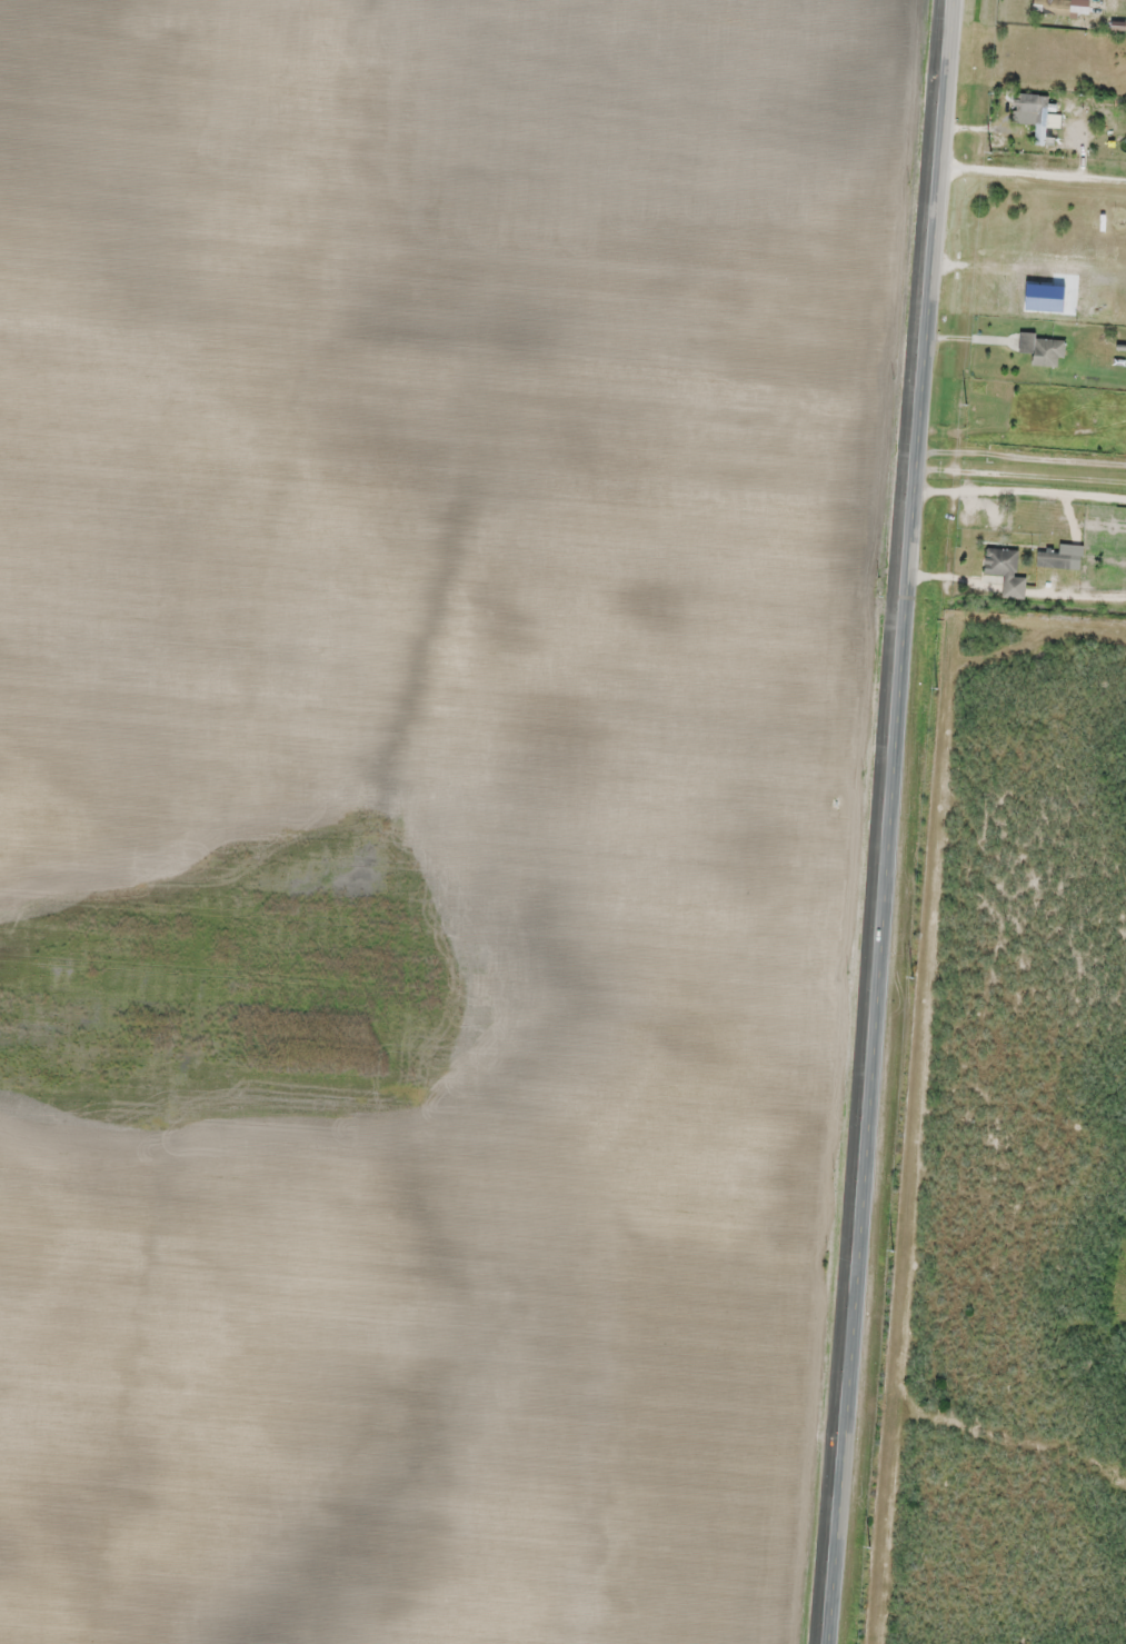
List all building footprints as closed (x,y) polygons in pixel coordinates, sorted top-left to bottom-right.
[(1050,95),(1017,94),(1016,113),(1038,113),(1037,145),(1048,145),(1050,95)] [(1068,340),(1036,340),(1036,366),(1060,366),(1060,358),(1068,358),(1068,340)] [(1020,550),(987,548),(986,574),(1006,575),(1006,584),(1019,585),(1020,550)] [(1039,565),(1072,569),(1073,554),(1040,551),(1039,565)]
